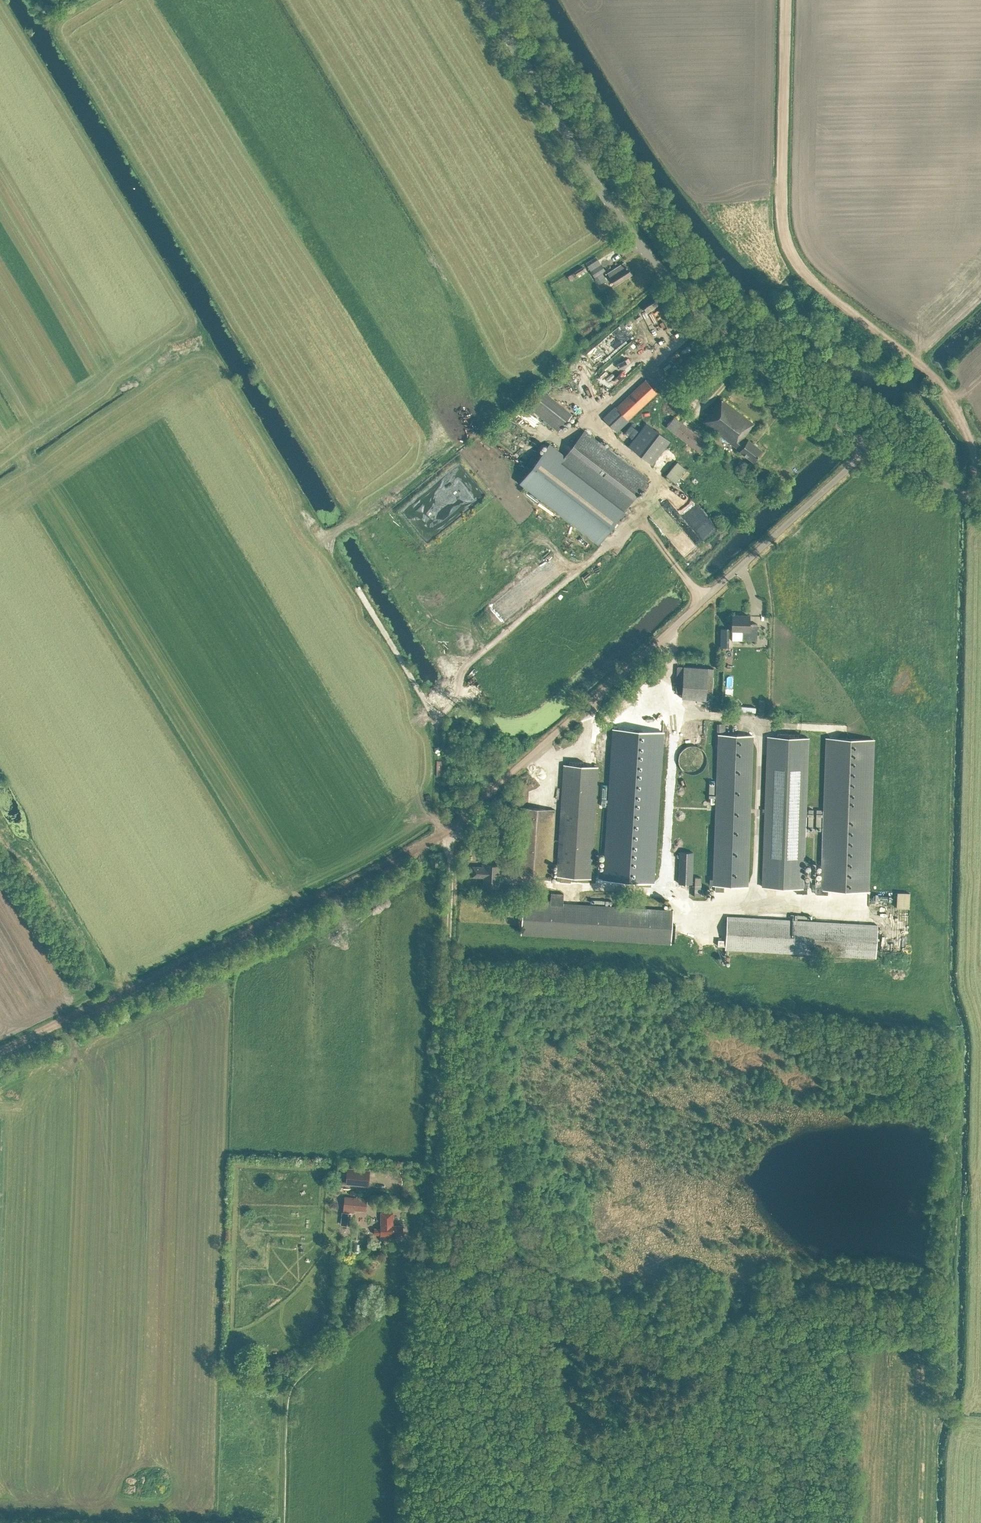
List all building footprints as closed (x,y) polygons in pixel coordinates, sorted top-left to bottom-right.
[(602,271),(605,269),(598,258),(587,265),(598,284),(606,279),(602,271)] [(615,285),(632,274),(625,262),(608,273),(615,285)] [(620,323),(602,340),(615,354),(634,337),(620,323)] [(604,365),(599,371),(614,384),(620,378),(604,365)] [(645,379),(616,406),(615,405),(603,417),(617,432),(629,420),(628,419),(658,391),(645,379)] [(559,430),(572,413),(541,387),(527,405),(559,430)] [(741,449),(740,450),(754,460),(762,449),(749,438),(747,441),(742,438),(754,422),(722,398),(717,406),(716,405),(704,421),(741,449)] [(674,415),(667,425),(674,431),(688,441),(702,452),(710,442),(681,421),(674,415)] [(653,463),(670,440),(647,422),(629,445),(653,463)] [(585,429),(565,456),(550,444),(521,481),(600,542),(624,512),(649,479),(585,429)] [(678,460),(666,474),(674,481),(679,475),(684,479),(690,472),(678,460)] [(461,477),(421,498),(431,517),(460,502),(458,499),(469,493),(461,477)] [(711,518),(696,528),(704,540),(719,530),(711,518)] [(685,527),(671,538),(684,555),(699,544),(685,527)] [(757,639),(757,623),(749,623),(750,615),(732,615),(732,629),(743,629),(743,639),(757,639)] [(682,697),(706,699),(712,699),(714,667),(684,666),(678,665),(676,691),(683,692),(682,697)] [(743,687),(743,703),(753,703),(753,687),(743,687)] [(650,886),(651,881),(652,881),(663,732),(612,728),(601,878),(638,880),(638,885),(650,886)] [(807,893),(808,884),(804,884),(809,737),(801,737),(799,737),(800,732),(778,731),(777,736),(769,736),(768,736),(763,886),(764,886),(796,887),(797,887),(797,892),(807,893)] [(719,734),(714,884),(717,884),(717,889),(727,889),(727,884),(748,885),(753,735),(719,734)] [(871,739),(825,738),(820,884),(816,884),(815,893),(826,893),(826,888),(866,889),(871,739)] [(706,765),(707,760),(706,755),(704,751),(700,747),(695,746),(690,746),(685,747),(682,751),(679,755),(678,760),(679,765),(682,769),(685,773),(690,774),(695,774),(700,773),(704,769),(706,765)] [(563,764),(556,875),(557,875),(571,876),(590,878),(597,766),(563,764)] [(551,874),(555,809),(520,806),(515,872),(551,874)] [(692,883),(694,851),(680,851),(679,883),(692,883)] [(498,886),(499,864),(483,863),(482,866),(473,865),(472,875),(484,876),(484,885),(498,886)] [(897,892),(896,907),(908,907),(909,893),(897,892)] [(522,932),(670,942),(672,910),(563,903),(564,894),(551,893),(551,902),(524,900),(522,932)] [(718,945),(725,946),(725,948),(875,956),(877,924),(727,916),(726,939),(718,939),(718,945)] [(367,1184),(369,1169),(348,1167),(346,1182),(367,1184)] [(366,1210),(368,1198),(345,1196),(343,1210),(354,1211),(354,1209),(366,1210)] [(403,1233),(403,1225),(393,1225),(393,1212),(381,1211),(381,1224),(381,1228),(375,1228),(375,1233),(381,1233),(381,1235),(392,1236),(392,1237),(401,1237),(401,1233),(403,1233)]
